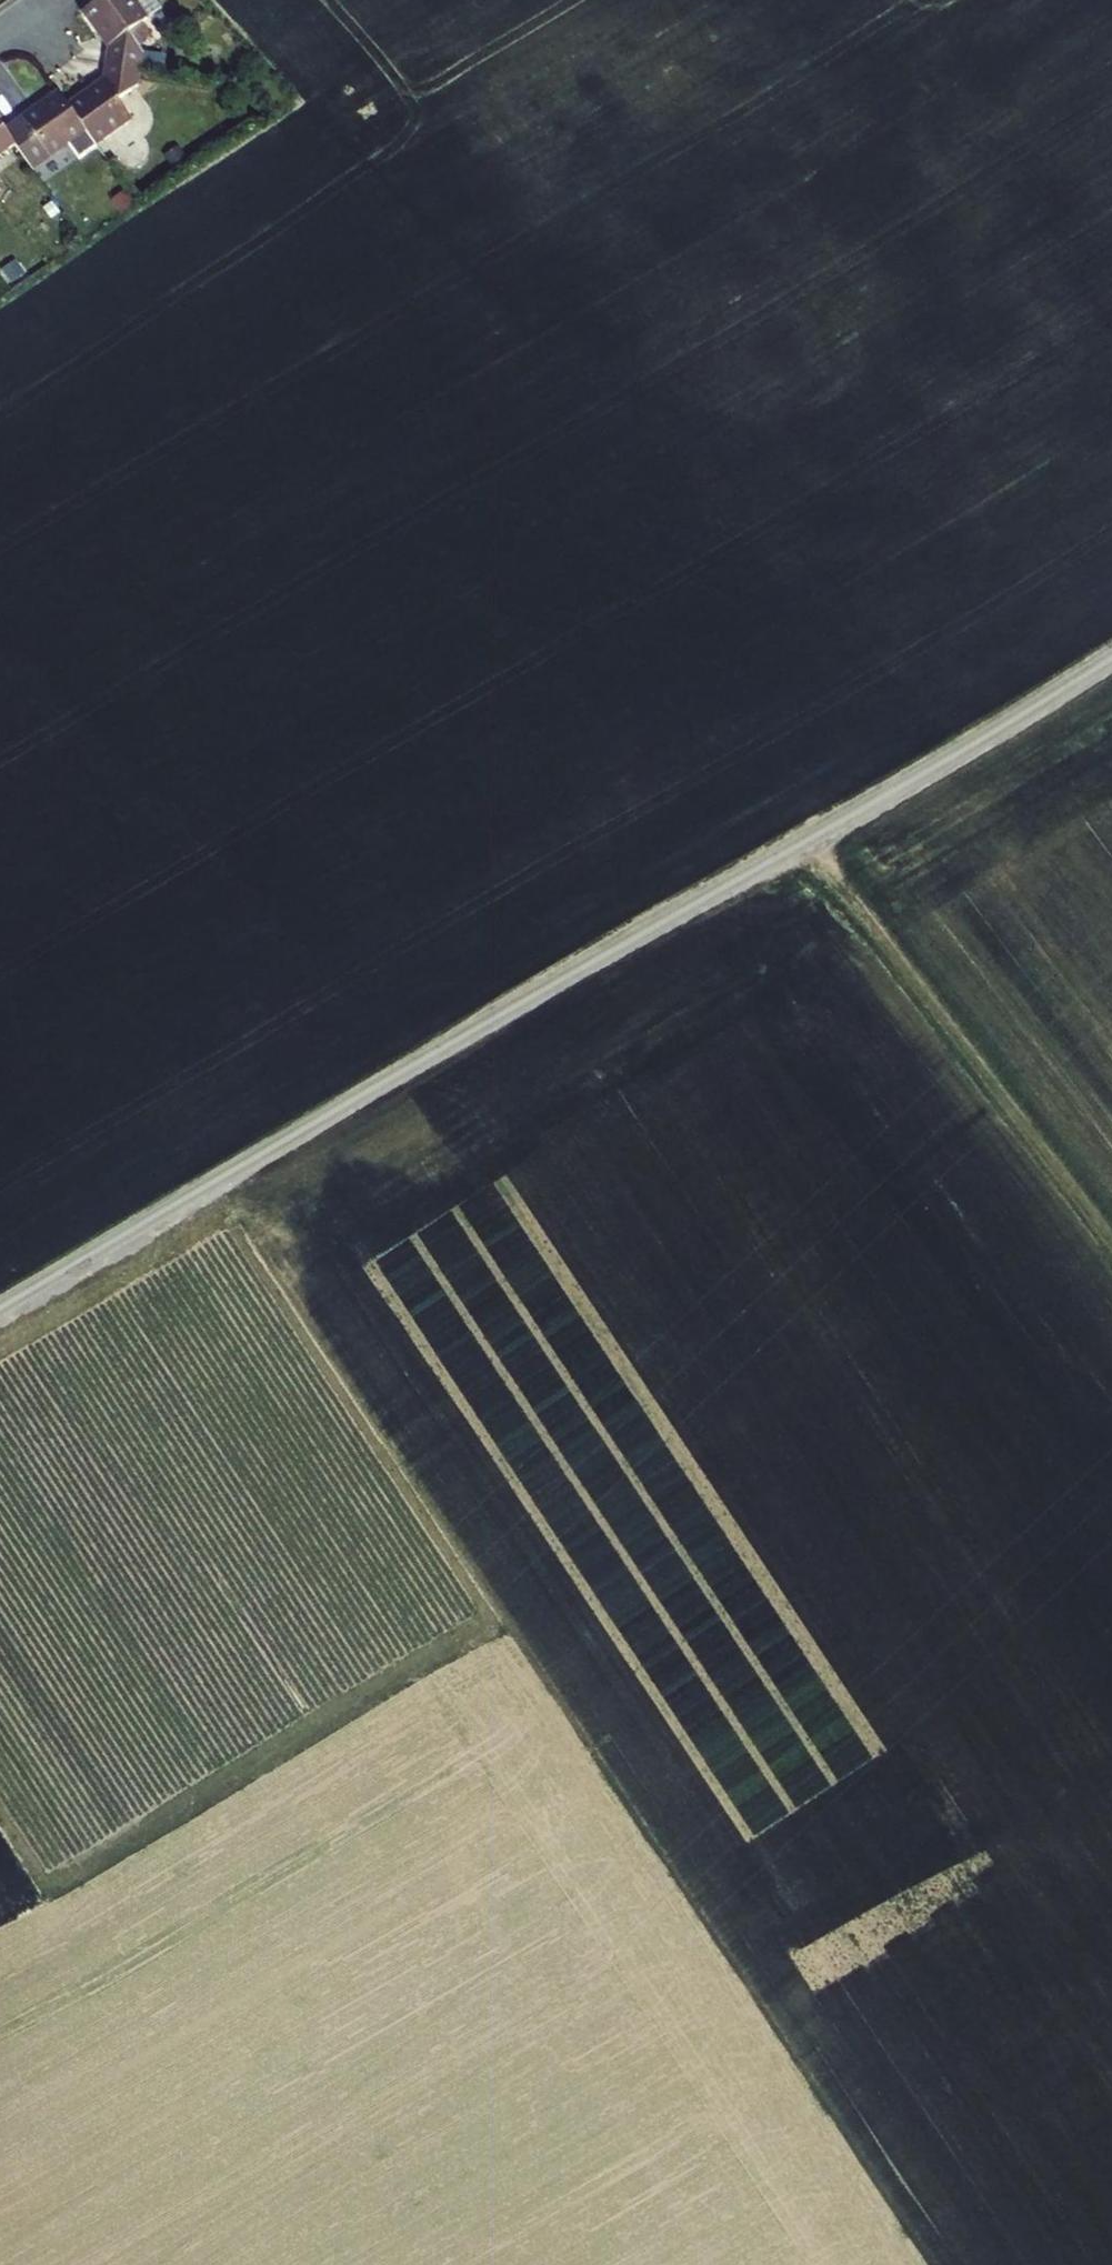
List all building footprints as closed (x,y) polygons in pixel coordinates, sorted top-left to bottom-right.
[(105,64),(140,69),(143,53),(138,46),(129,34),(128,32),(147,19),(133,0),(99,0),(82,12),(108,47),(105,64)] [(147,19),(161,9),(155,0),(133,0),(147,19)] [(129,34),(138,46),(152,36),(143,24),(129,34)] [(154,55),(143,53),(140,69),(151,71),(154,55)] [(140,69),(105,64),(102,80),(67,105),(85,131),(95,145),(130,119),(117,101),(138,86),(140,69)] [(57,92),(3,131),(14,146),(31,170),(85,131),(67,105),(57,92)] [(14,146),(3,131),(0,126),(0,156),(14,146)] [(120,215),(134,205),(125,192),(111,202),(120,215)] [(13,285),(39,266),(24,246),(16,252),(23,262),(5,274),(13,285)]
